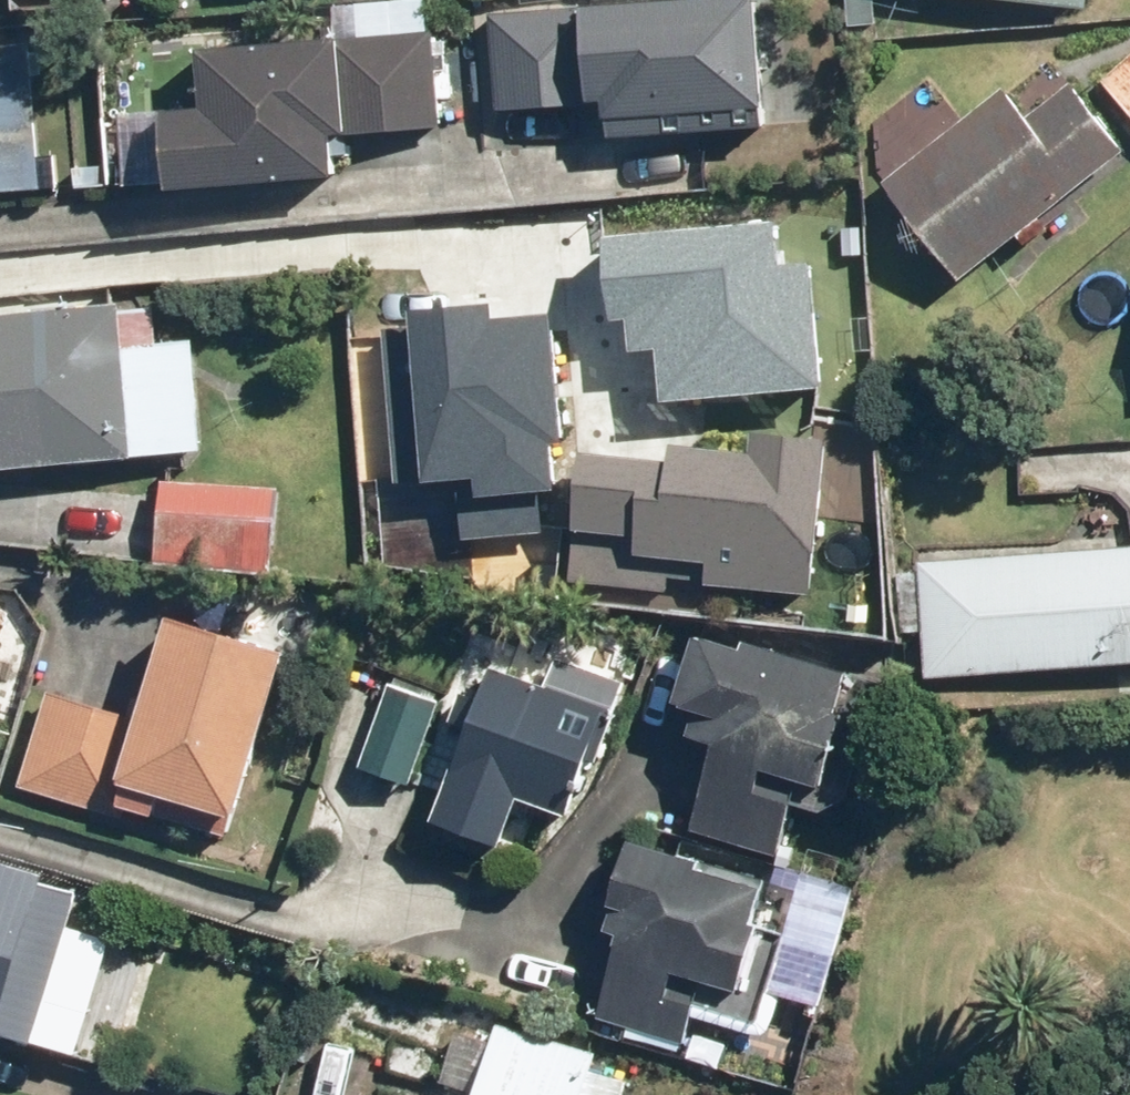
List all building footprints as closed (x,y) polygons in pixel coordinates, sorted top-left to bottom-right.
[(605,117),(755,104),(745,0),(652,0),(489,14),(498,109),(603,99),(605,117)] [(167,108),(174,188),(344,175),(341,134),(442,126),(434,27),(208,45),(212,104),(167,108)] [(45,186),(32,40),(0,43),(0,190),(45,186)] [(1097,80),(1129,118),(1129,52),(1097,80)] [(997,90),(877,182),(953,280),(1121,150),(1069,83),(1020,120),(997,90)] [(605,228),(611,321),(635,320),(636,347),(673,345),(676,393),(827,383),(820,262),(787,264),(784,217),(605,228)] [(394,328),(408,480),(461,476),(466,531),(552,523),(549,485),(577,482),(561,311),(504,316),(503,299),(419,306),(421,325),(394,328)] [(199,450),(188,341),(121,347),(116,302),(0,313),(0,469),(199,450)] [(589,452),(574,575),(814,606),(836,437),(764,428),(761,456),(678,446),(676,463),(589,452)] [(158,483),(154,563),(268,570),(273,491),(158,483)] [(920,671),(1129,660),(1129,547),(914,559),(920,671)] [(173,611),(125,780),(244,814),(292,645),(173,611)] [(711,744),(687,828),(775,853),(790,802),(750,790),(757,767),(815,784),(836,712),(829,710),(841,667),(733,636),(730,646),(685,633),(665,703),(687,709),(679,735),(711,744)] [(494,663),(440,819),(512,844),(529,797),(571,811),(618,678),(562,658),(554,684),(494,663)] [(388,680),(359,764),(412,782),(442,699),(388,680)] [(43,690),(15,784),(109,812),(137,718),(43,690)] [(621,936),(598,1020),(684,1043),(695,1005),(662,996),(669,970),(732,988),(763,876),(623,838),(598,929),(621,936)] [(30,1043),(75,891),(36,880),(37,873),(0,863),(0,1035),(30,1043)] [(593,1049),(495,1023),(491,1039),(456,1030),(441,1085),(476,1094),(581,1094),(593,1049)]
